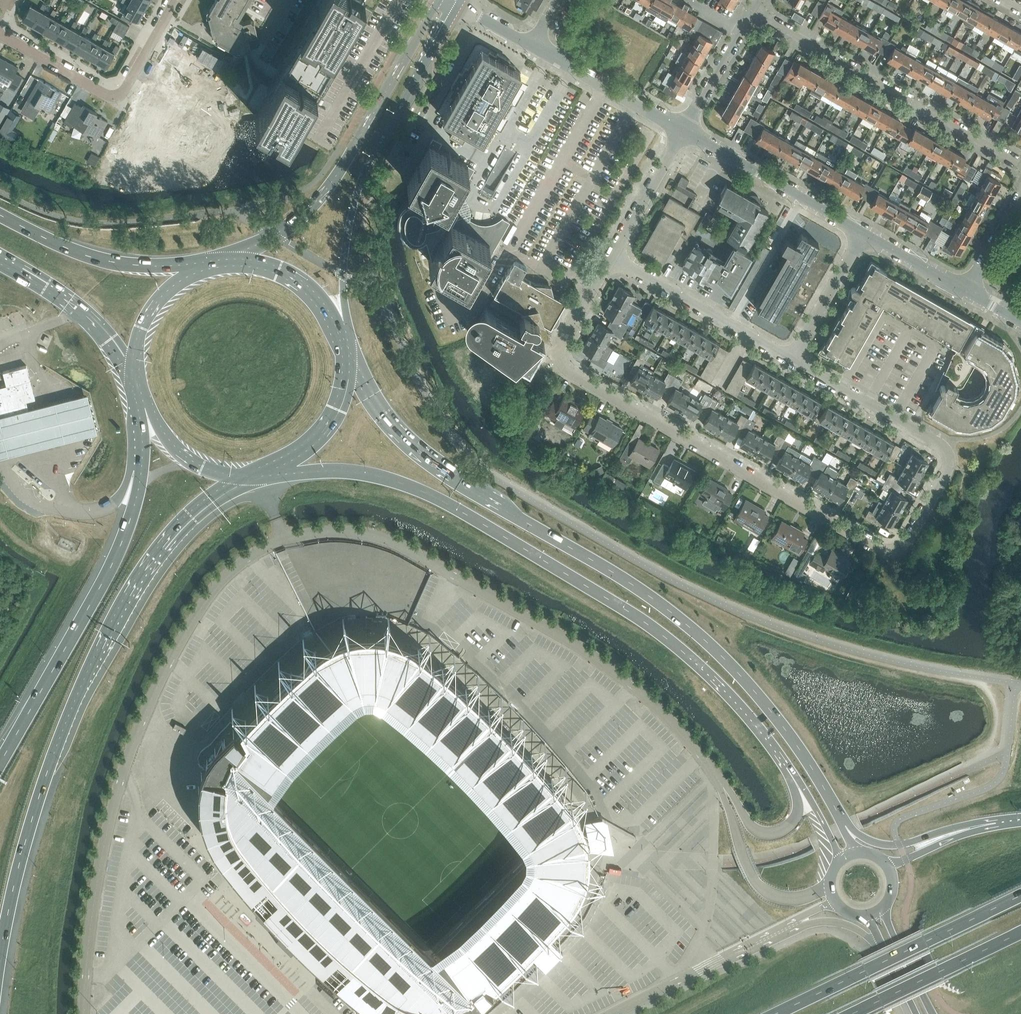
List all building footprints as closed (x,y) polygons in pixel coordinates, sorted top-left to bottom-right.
[(130,0),(129,0),(122,0),(121,0),(128,4),(123,13),(134,19),(137,21),(143,10),(129,2),(130,0)] [(130,0),(129,2),(143,10),(149,0),(130,0)] [(208,16),(212,27),(215,39),(226,45),(238,52),(245,50),(258,47),(260,43),(257,34),(256,28),(254,22),(254,21),(251,20),(243,22),(239,19),(238,19),(234,20),(233,17),(235,14),(237,15),(246,0),(216,0),(209,12),(211,13),(210,15),(208,16)] [(246,105),(257,111),(254,115),(268,123),(272,117),(278,120),(274,127),(288,135),(290,130),(301,137),(373,12),(363,6),(365,2),(364,1),(361,0),(307,0),(246,105)] [(532,8),(537,0),(518,0),(532,8)] [(658,11),(664,0),(650,0),(648,5),(645,9),(656,15),(658,11)] [(668,17),(676,4),(669,0),(670,0),(664,0),(658,11),(668,17)] [(718,1),(731,8),(734,2),(738,4),(741,0),(719,0),(718,1)] [(784,2),(791,5),(790,6),(798,11),(804,0),(784,0),(784,2)] [(810,13),(816,16),(823,3),(818,0),(810,13)] [(944,6),(954,12),(961,0),(948,0),(944,6)] [(963,0),(961,0),(954,12),(965,18),(973,3),(969,0),(966,0),(965,2),(963,0)] [(897,6),(889,1),(886,6),(894,11),(897,6)] [(822,23),(833,29),(840,16),(843,11),(827,2),(819,18),(824,21),(822,23)] [(22,19),(33,25),(41,11),(43,12),(46,5),(43,3),(39,10),(30,5),(22,19)] [(973,27),(975,24),(982,11),(978,9),(979,7),(979,6),(973,3),(965,18),(963,21),(964,25),(969,27),(973,27)] [(682,8),(676,4),(668,17),(679,23),(688,6),(684,4),(682,8)] [(679,23),(689,29),(695,32),(701,20),(696,17),(697,16),(690,12),(692,8),(688,6),(679,23)] [(33,25),(43,31),(51,17),(53,18),(56,11),(53,9),(49,16),(43,12),(41,11),(33,25)] [(975,24),(985,29),(992,17),(993,14),(988,11),(987,11),(986,13),(982,11),(975,24)] [(134,19),(123,13),(120,18),(131,24),(134,19)] [(43,31),(54,37),(62,23),(64,24),(67,17),(64,15),(60,22),(53,18),(51,17),(43,31)] [(833,29),(843,34),(850,22),(840,16),(833,29)] [(985,29),(995,35),(1002,23),(992,17),(985,29)] [(126,31),(129,26),(119,20),(116,26),(126,31)] [(695,32),(699,34),(700,34),(706,23),(701,20),(695,32)] [(54,37),(64,43),(72,29),(74,30),(77,23),(74,21),(70,28),(64,24),(62,23),(54,37)] [(843,34),(853,40),(860,28),(850,22),(843,34)] [(706,23),(700,34),(705,37),(712,26),(706,23)] [(995,35),(1005,41),(1012,28),(1002,23),(995,35)] [(113,31),(123,37),(126,31),(116,26),(113,31)] [(705,37),(710,40),(717,29),(712,26),(705,37)] [(64,43),(75,49),(83,35),(84,36),(88,29),(85,27),(81,34),(74,30),(72,29),(64,43)] [(853,40),(863,46),(871,33),(860,28),(853,40)] [(1015,47),(1020,37),(1020,33),(1012,28),(1005,41),(1015,47)] [(705,37),(700,34),(699,34),(693,44),(706,52),(710,45),(713,48),(722,32),(717,29),(710,40),(705,37)] [(950,42),(953,38),(947,35),(943,32),(940,37),(950,42)] [(75,49),(85,55),(93,41),(95,42),(98,35),(95,33),(91,40),(84,36),(83,35),(75,49)] [(874,52),(875,50),(880,53),(887,40),(882,37),(881,39),(871,33),(863,46),(874,52)] [(963,44),(958,41),(953,38),(950,42),(961,48),(963,44)] [(85,55),(95,61),(103,47),(105,48),(109,41),(105,39),(102,46),(95,42),(93,41),(85,55)] [(887,59),(897,65),(906,49),(902,47),(901,51),(894,47),(895,45),(890,42),(883,54),(888,57),(887,59)] [(693,44),(687,55),(704,64),(706,60),(702,58),(706,52),(693,44)] [(971,54),(973,50),(968,47),(963,44),(961,48),(971,54)] [(103,47),(95,61),(106,67),(114,53),(116,54),(120,47),(116,45),(112,52),(105,48),(103,47)] [(774,52),(761,45),(755,55),(768,62),(774,52)] [(956,56),(959,51),(949,45),(946,49),(946,50),(956,56)] [(897,65),(907,71),(915,59),(917,55),(906,49),(897,65)] [(496,55),(489,51),(488,54),(481,50),(474,63),(472,62),(468,68),(466,67),(462,74),(460,72),(451,87),(453,89),(449,95),(452,96),(448,103),(450,104),(443,118),(456,125),(450,136),(463,144),(469,133),(482,140),(490,127),(492,128),(496,122),(498,123),(502,116),(504,118),(513,103),(510,101),(514,95),(512,93),(516,87),(513,86),(521,72),(514,69),(516,66),(509,63),(510,60),(497,53),(496,55)] [(956,56),(966,62),(969,57),(959,51),(956,56)] [(681,65),(694,73),(698,66),(702,68),(704,64),(687,55),(681,65)] [(749,65),(762,73),(768,62),(755,55),(749,65)] [(991,65),(993,61),(988,58),(983,56),(981,60),(991,65)] [(979,62),(969,57),(966,62),(976,67),(979,62)] [(778,71),(783,74),(790,61),(785,58),(778,71)] [(14,90),(22,77),(15,73),(18,68),(5,60),(4,62),(0,59),(0,79),(8,84),(7,86),(14,90)] [(914,75),(917,77),(925,64),(915,59),(907,71),(906,74),(911,77),(913,76),(914,75)] [(1001,71),(1004,67),(999,64),(993,61),(991,65),(1001,71)] [(800,86),(803,81),(810,69),(799,63),(798,66),(793,63),(784,78),(800,86)] [(928,83),(935,70),(925,64),(917,77),(928,83)] [(694,73),(681,65),(675,76),(692,85),(694,81),(690,79),(694,73)] [(762,73),(749,65),(744,76),(756,83),(762,73)] [(935,70),(928,83),(938,89),(945,76),(948,70),(938,65),(935,70)] [(1004,67),(1001,71),(1010,76),(1012,72),(1004,67)] [(820,75),(810,69),(803,81),(813,87),(820,75)] [(945,76),(938,89),(941,91),(941,94),(945,96),(948,94),(955,82),(958,76),(948,70),(945,76)] [(773,79),(778,82),(781,76),(776,73),(773,79)] [(997,78),(1004,82),(1006,78),(999,74),(997,78)] [(820,75),(813,87),(810,92),(820,98),(823,93),(830,80),(820,75)] [(675,76),(669,86),(665,84),(662,91),(674,98),(678,91),(682,94),(686,87),(690,89),(692,85),(675,76)] [(756,83),(744,76),(738,86),(751,93),(756,83)] [(955,82),(948,94),(958,100),(965,87),(968,82),(958,76),(955,82)] [(778,82),(773,79),(770,84),(775,87),(778,82)] [(61,92),(50,86),(39,80),(27,100),(49,113),(61,92)] [(823,93),(833,99),(840,86),(830,80),(823,93)] [(965,87),(958,100),(968,106),(975,93),(978,88),(968,82),(965,87)] [(738,86),(732,96),(745,103),(751,93),(738,86)] [(833,99),(843,104),(850,92),(840,86),(833,99)] [(764,95),(769,97),(772,92),(767,89),(764,95)] [(861,98),(850,92),(843,104),(853,110),(861,98)] [(968,106),(978,112),(985,99),(975,93),(968,106)] [(990,115),(998,101),(991,97),(991,95),(989,93),(985,99),(978,112),(982,114),(981,116),(982,117),(986,120),(988,119),(989,118),(990,115)] [(1013,94),(1010,100),(1015,103),(1018,97),(1013,94)] [(745,103),(732,96),(726,106),(739,113),(745,103)] [(853,110),(863,116),(871,103),(861,98),(853,110)] [(143,100),(107,164),(138,182),(145,169),(163,179),(167,171),(172,173),(178,162),(202,175),(225,133),(176,106),(177,103),(170,99),(160,118),(151,113),(152,112),(150,104),(143,100)] [(998,101),(990,115),(995,118),(1004,102),(1000,100),(998,101)] [(1015,103),(1010,100),(1007,105),(1012,108),(1015,103)] [(87,130),(99,137),(107,122),(96,115),(97,113),(83,105),(82,107),(75,103),(64,122),(71,126),(72,124),(86,132),(87,130)] [(863,116),(874,122),(881,109),(871,103),(863,116)] [(756,109),(761,112),(764,107),(759,104),(756,109)] [(793,109),(798,112),(801,107),(796,104),(793,109)] [(739,113),(726,106),(720,116),(733,124),(739,113)] [(801,107),(798,112),(804,115),(807,110),(801,107)] [(998,120),(1003,123),(1010,111),(1005,107),(998,120)] [(761,112),(756,109),(753,114),(758,117),(761,112)] [(891,115),(881,109),(874,122),(884,128),(891,115)] [(789,116),(794,120),(797,114),(792,111),(789,116)] [(797,114),(794,120),(799,123),(802,117),(797,114)] [(813,120),(819,123),(822,118),(816,115),(813,120)] [(884,128),(894,133),(894,134),(900,123),(901,121),(891,115),(884,128)] [(1017,117),(1011,127),(1014,129),(1019,132),(1018,135),(1020,137),(1020,120),(1017,117)] [(744,131),(749,133),(756,121),(751,118),(744,131)] [(822,118),(819,123),(824,126),(827,121),(822,118)] [(751,135),(756,138),(763,127),(763,128),(764,126),(759,122),(751,135)] [(809,128),(814,131),(817,126),(812,123),(809,128)] [(892,136),(898,139),(905,126),(900,123),(894,134),(894,133),(892,136)] [(817,126),(814,131),(820,134),(822,129),(817,126)] [(773,133),(763,128),(763,127),(755,140),(766,146),(773,133)] [(834,132),(839,135),(842,130),(836,127),(834,132)] [(908,128),(901,140),(906,143),(907,141),(913,131),(908,128)] [(925,134),(914,128),(907,141),(917,147),(925,134)] [(842,130),(839,135),(844,138),(847,133),(842,130)] [(783,139),(773,133),(766,146),(776,152),(783,139)] [(829,140),(834,143),(837,137),(832,134),(829,140)] [(935,140),(925,134),(917,147),(928,153),(935,140)] [(849,141),(859,146),(862,141),(852,136),(849,141)] [(442,143),(433,137),(430,143),(429,143),(407,182),(411,184),(416,202),(411,202),(409,203),(404,205),(401,208),(399,212),(399,219),(399,226),(403,233),(408,238),(415,242),(418,242),(421,241),(424,240),(426,238),(431,255),(428,260),(467,282),(468,282),(477,287),(481,280),(472,274),(475,268),(479,263),(481,259),(481,258),(487,261),(510,222),(502,217),(496,221),(493,223),(490,224),(487,224),(483,224),(480,224),(477,223),(473,221),(469,218),(466,215),(465,214),(464,212),(468,211),(466,204),(461,205),(461,202),(461,198),(462,191),(463,189),(475,169),(451,155),(450,152),(446,152),(439,148),(442,143)] [(837,137),(834,143),(840,146),(843,141),(837,137)] [(786,158),(793,145),(783,139),(776,152),(786,158)] [(945,146),(935,140),(928,153),(938,159),(945,146)] [(862,141),(859,146),(864,150),(867,144),(862,141)] [(803,151),(793,145),(786,158),(796,163),(803,151)] [(849,151),(855,154),(858,149),(852,146),(849,151)] [(955,152),(945,146),(938,159),(948,164),(955,152)] [(855,154),(860,157),(863,152),(858,149),(855,154)] [(796,163),(806,169),(813,156),(803,151),(796,163)] [(965,158),(955,152),(948,164),(958,170),(963,162),(965,158)] [(806,169),(816,175),(824,162),(813,156),(806,169)] [(816,175),(826,181),(834,168),(824,162),(816,175)] [(956,174),(961,177),(968,165),(963,162),(958,170),(956,174)] [(971,166),(964,179),(969,182),(976,169),(971,166)] [(988,176),(991,170),(985,167),(982,172),(976,182),(982,186),(994,193),(1000,182),(988,176)] [(826,181),(837,186),(844,174),(834,168),(826,181)] [(1001,168),(995,178),(996,179),(1001,182),(1004,177),(1007,172),(1001,168)] [(908,174),(913,177),(916,172),(911,169),(908,174)] [(916,172),(913,177),(919,180),(922,175),(916,172)] [(837,186),(847,192),(854,180),(844,174),(837,186)] [(679,184),(685,188),(689,181),(681,177),(678,183),(679,184)] [(903,182),(909,185),(912,180),(906,177),(903,182)] [(854,180),(847,192),(857,198),(858,196),(864,185),(854,180)] [(909,185),(914,188),(917,183),(912,180),(909,185)] [(937,184),(931,181),(928,186),(934,189),(937,184)] [(962,181),(959,187),(964,190),(967,184),(962,181)] [(858,196),(864,199),(871,186),(865,183),(864,185),(858,196)] [(696,194),(685,188),(679,184),(676,189),(693,199),(696,194)] [(760,203),(726,184),(718,198),(721,200),(717,206),(737,218),(726,237),(737,244),(736,247),(742,250),(746,244),(748,246),(768,212),(758,206),(760,203)] [(982,186),(976,196),(989,203),(994,193),(982,186)] [(959,187),(956,192),(961,195),(964,190),(959,187)] [(866,200),(871,203),(877,193),(878,193),(879,191),(873,188),(866,200)] [(932,192),(926,188),(924,193),(929,197),(932,192)] [(870,206),(881,212),(888,199),(878,193),(877,193),(871,203),(870,206)] [(976,196),(970,206),(986,215),(989,210),(989,208),(986,207),(989,203),(976,196)] [(954,197),(950,202),(956,206),(959,200),(954,197)] [(641,249),(663,262),(672,247),(679,251),(700,215),(669,198),(661,212),(663,212),(641,249)] [(881,212),(891,217),(898,205),(888,199),(881,212)] [(891,217),(901,223),(908,210),(910,207),(900,201),(898,205),(891,217)] [(970,206),(964,216),(977,223),(979,219),(982,221),(983,220),(986,215),(970,206)] [(901,223),(911,229),(918,216),(908,210),(901,223)] [(699,225),(705,229),(713,215),(706,212),(699,225)] [(945,212),(942,217),(947,220),(950,215),(945,212)] [(928,222),(918,216),(911,229),(921,235),(922,232),(928,222)] [(975,227),(977,223),(964,216),(959,226),(971,233),(972,232),(973,233),(975,233),(977,229),(976,228),(975,227)] [(942,217),(938,222),(944,225),(947,220),(942,217)] [(929,220),(928,222),(922,232),(927,235),(935,223),(929,220)] [(937,224),(930,237),(936,240),(943,228),(937,224)] [(959,226),(953,236),(965,243),(971,233),(959,226)] [(781,235),(772,230),(764,244),(772,249),(781,235)] [(789,253),(757,309),(775,319),(818,243),(800,233),(795,243),(786,238),(780,248),(789,253)] [(953,236),(949,234),(940,249),(952,255),(954,251),(959,254),(965,243),(953,236)] [(706,251),(693,243),(682,264),(690,269),(689,273),(689,275),(691,276),(692,276),(693,276),(694,275),(695,274),(707,281),(713,272),(719,260),(710,255),(712,253),(712,252),(712,250),(710,249),(708,249),(706,251)] [(742,250),(736,247),(733,245),(724,261),(720,259),(719,260),(713,272),(723,278),(725,274),(736,281),(750,255),(750,256),(751,255),(742,250)] [(550,327),(565,301),(521,276),(526,267),(514,260),(509,269),(508,268),(493,295),(523,311),(516,324),(486,307),(479,318),(476,316),(475,316),(474,317),(473,319),(473,321),(477,323),(470,334),(529,367),(544,340),(540,327),(542,322),(550,327)] [(894,276),(874,264),(871,270),(868,269),(860,283),(862,285),(860,290),(855,287),(853,287),(851,289),(851,290),(852,293),(858,297),(856,300),(850,297),(846,303),(848,304),(841,317),(839,316),(832,328),(834,329),(827,341),(824,341),(818,353),(828,359),(831,353),(840,359),(869,308),(866,306),(871,297),(890,308),(892,305),(902,311),(900,314),(915,322),(917,320),(927,325),(925,328),(940,337),(942,334),(952,340),(950,342),(958,347),(954,353),(953,353),(941,383),(941,384),(940,385),(939,387),(941,390),(930,409),(934,411),(932,414),(954,427),(956,423),(967,425),(968,429),(992,422),(991,418),(1000,411),(1004,413),(1016,392),(1012,390),(1014,378),(1018,377),(1011,353),(1008,354),(1000,345),(1002,342),(893,279),(894,276)] [(611,300),(634,313),(643,318),(651,305),(645,302),(641,309),(632,303),(636,296),(618,286),(611,300)] [(634,313),(611,300),(604,312),(615,319),(612,324),(626,332),(630,325),(627,324),(634,313)] [(644,320),(656,327),(664,312),(653,306),(644,320)] [(675,318),(664,312),(656,327),(667,333),(675,318)] [(675,318),(667,333),(666,333),(677,339),(686,325),(675,318)] [(598,323),(590,336),(608,346),(614,335),(622,339),(626,332),(612,324),(609,330),(598,323)] [(697,331),(686,325),(677,339),(688,345),(697,331)] [(688,345),(699,352),(708,337),(697,331),(688,345)] [(590,336),(583,349),(595,356),(592,361),(605,369),(609,362),(601,357),(608,346),(590,336)] [(708,337),(699,352),(711,358),(712,356),(715,350),(718,345),(719,344),(708,337)] [(729,351),(718,345),(715,350),(726,357),(729,351)] [(643,390),(652,375),(640,369),(645,360),(643,359),(646,355),(648,350),(643,347),(641,352),(638,356),(631,368),(637,371),(634,375),(630,383),(643,390)] [(712,356),(723,362),(726,357),(715,350),(712,356)] [(723,362),(712,356),(711,358),(709,361),(720,367),(723,362)] [(753,365),(743,359),(740,364),(750,371),(753,365)] [(717,372),(720,367),(709,361),(706,366),(717,372)] [(750,371),(740,364),(737,369),(747,376),(750,371)] [(746,378),(757,385),(765,370),(754,364),(753,365),(750,371),(747,376),(746,378)] [(0,387),(0,417),(28,410),(26,403),(27,403),(26,402),(26,401),(35,399),(30,379),(30,377),(28,373),(26,365),(3,371),(4,376),(5,379),(6,383),(6,385),(0,387)] [(717,372),(706,366),(703,371),(714,377),(717,372)] [(737,369),(734,375),(745,381),(746,378),(747,376),(737,369)] [(757,385),(768,391),(776,376),(765,370),(757,385)] [(714,377),(703,371),(700,376),(711,382),(714,377)] [(663,386),(668,389),(675,377),(668,373),(663,382),(652,375),(643,390),(656,398),(663,386)] [(745,381),(734,375),(731,380),(742,386),(745,381)] [(787,383),(776,376),(768,391),(779,397),(787,383)] [(682,381),(675,377),(668,389),(673,392),(667,404),(680,411),(688,396),(677,389),(682,381)] [(742,386),(731,380),(728,385),(739,391),(742,386)] [(798,389),(787,383),(779,397),(790,403),(798,389)] [(739,391),(728,385),(725,390),(736,396),(739,391)] [(790,403),(801,410),(809,395),(798,389),(790,403)] [(700,402),(688,396),(680,411),(693,418),(699,407),(704,410),(710,397),(704,394),(700,402)] [(809,395),(801,410),(812,416),(820,402),(809,395)] [(1,460),(68,443),(98,435),(88,396),(58,404),(0,419),(0,461),(1,460)] [(585,408),(585,406),(585,405),(583,403),(582,403),(580,403),(578,404),(564,396),(559,405),(553,401),(546,414),(552,418),(555,414),(576,426),(586,408),(585,408)] [(703,424),(716,432),(725,416),(713,410),(718,402),(711,398),(705,410),(710,413),(703,424)] [(839,412),(827,406),(819,420),(830,426),(839,412)] [(849,418),(839,412),(830,426),(841,433),(849,418)] [(741,430),(748,419),(741,415),(736,423),(725,416),(716,432),(729,439),(736,427),(741,430)] [(591,417),(584,430),(591,434),(590,434),(613,447),(615,443),(623,429),(599,416),(597,420),(595,419),(591,417)] [(841,433),(852,439),(860,424),(849,418),(841,433)] [(753,453),(761,437),(750,431),(755,422),(748,419),(741,430),(746,433),(740,445),(753,453)] [(871,431),(860,424),(852,439),(863,445),(871,431)] [(863,445),(874,451),(882,437),(871,431),(863,445)] [(784,439),(777,435),(773,444),(761,437),(753,453),(766,460),(772,448),(778,451),(784,439)] [(882,437),(874,451),(885,458),(894,443),(882,437)] [(620,458),(630,463),(633,457),(650,467),(659,450),(639,439),(636,444),(630,440),(620,458)] [(776,466),(789,473),(798,458),(787,451),(791,443),(784,439),(778,451),(783,454),(776,466)] [(888,457),(894,461),(900,448),(895,445),(888,457)] [(801,453),(798,458),(789,473),(802,481),(809,469),(814,472),(821,460),(814,456),(812,460),(801,453)] [(912,454),(905,467),(920,476),(928,463),(912,454)] [(663,463),(653,480),(660,484),(664,477),(685,488),(695,470),(674,459),(669,467),(663,463)] [(821,460),(814,472),(819,475),(812,487),(826,494),(834,479),(823,472),(828,464),(821,460)] [(890,473),(886,480),(898,487),(901,482),(913,489),(920,476),(905,467),(898,478),(890,473)] [(834,479),(826,494),(839,502),(845,490),(851,493),(857,481),(851,477),(846,485),(834,479)] [(709,478),(700,494),(718,504),(717,507),(723,510),(732,495),(726,491),(727,489),(709,478)] [(898,487),(886,480),(882,487),(890,492),(884,503),(899,512),(907,499),(895,492),(898,487)] [(734,519),(758,533),(768,516),(763,513),(765,510),(745,499),(734,519)] [(892,525),(899,512),(884,503),(877,515),(869,510),(865,517),(877,524),(880,518),(892,525)] [(788,544),(787,547),(799,553),(807,539),(802,536),(804,532),(793,526),(793,527),(782,521),(773,536),(788,544)] [(825,567),(842,577),(850,561),(838,554),(839,553),(832,549),(826,559),(816,553),(810,564),(823,571),(825,567)] [(813,553),(808,550),(803,559),(808,562),(813,553)] [(798,569),(797,569),(793,575),(792,577),(797,580),(802,572),(798,569)] [(230,724),(209,744),(202,754),(198,771),(196,782),(199,803),(206,825),(223,852),(267,904),(280,917),(289,926),(324,959),(349,980),(374,999),(387,1007),(403,1013),(406,1013),(448,1013),(465,1005),(480,993),(489,983),(480,973),(483,970),(493,976),(516,954),(549,918),(568,899),(581,873),(587,852),(585,831),(576,806),(559,782),(526,742),(489,707),(461,680),(419,645),(399,634),(383,627),(363,626),(344,629),(329,635),(315,644),(298,659),(237,720),(243,732),(242,733),(230,724)] [(186,728),(176,723),(175,723),(173,728),(183,733),(184,733),(186,728)]
